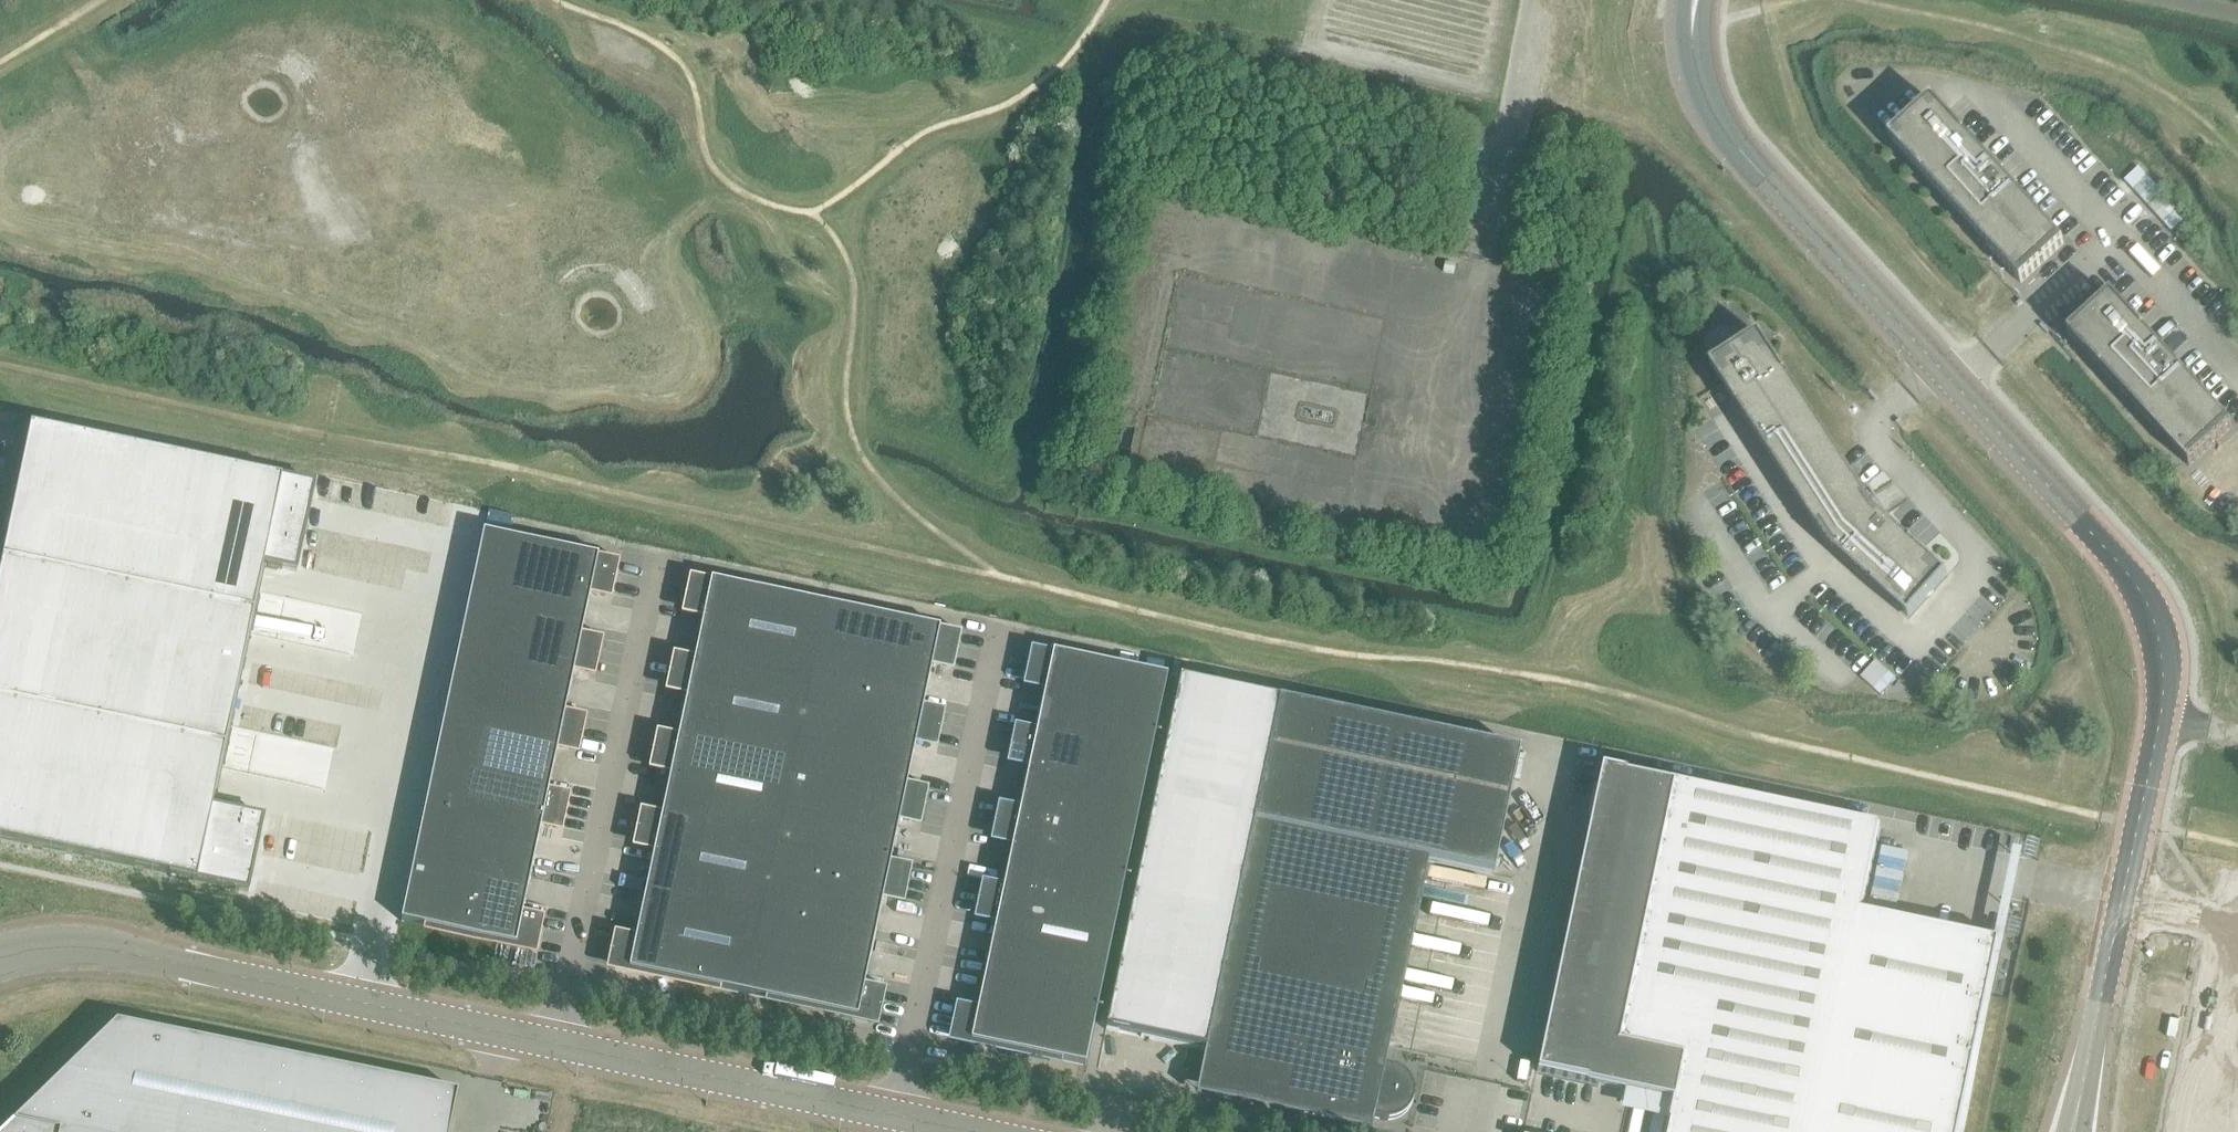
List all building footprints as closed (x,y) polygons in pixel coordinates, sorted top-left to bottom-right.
[(2064,244),(1989,163),(1932,101),(1890,141),(1987,247),(2021,284),(2064,244)] [(2156,201),(2140,184),(2133,190),(2148,207),(2156,201)] [(2148,207),(2164,224),(2171,217),(2156,201),(2148,207)] [(1452,276),(1454,266),(1443,264),(1441,274),(1452,276)] [(2232,428),(2157,346),(2112,296),(2069,335),(2189,467),(2232,428)] [(1711,368),(1747,423),(1830,550),(1909,621),(1948,578),(1879,516),(1874,512),(1867,501),(1867,500),(1760,336),(1711,368)] [(249,893),(277,759),(226,748),(254,614),(287,621),(315,487),(31,427),(0,576),(0,841),(249,893)] [(483,534),(401,923),(532,951),(538,921),(544,922),(545,919),(523,914),(542,825),(558,828),(564,798),(570,799),(571,796),(549,791),(559,747),(574,750),(581,720),(586,722),(587,718),(565,714),(575,669),(591,672),(597,642),(603,644),(604,640),(582,636),(591,591),(607,595),(613,565),(619,566),(620,563),(575,553),(483,534)] [(961,638),(961,635),(916,625),(735,587),(734,587),(689,578),(689,581),(694,582),(688,612),(704,615),(695,660),(673,655),(672,658),(678,660),(672,689),(688,693),(678,737),(656,733),(656,736),(662,737),(655,767),(671,770),(662,815),(640,811),(639,814),(645,815),(639,845),(655,848),(636,938),(613,937),(611,942),(618,945),(613,968),(873,1022),(880,993),(886,994),(886,991),(865,986),(884,896),(899,900),(906,870),(912,871),(912,868),(891,863),(900,819),(916,822),(922,792),(928,794),(929,790),(907,786),(916,741),(932,744),(938,714),(944,716),(945,712),(923,708),(933,663),(949,667),(955,637),(961,638)] [(1167,678),(1031,650),(1030,653),(1036,654),(1030,684),(1046,687),(1036,732),(1015,727),(1014,730),(1020,732),(1013,761),(1029,765),(1020,809),(998,805),(997,808),(1003,809),(997,839),(1013,842),(1003,887),(982,883),(981,886),(987,887),(981,917),(996,920),(977,1010),(956,1005),(955,1009),(961,1010),(955,1040),(1085,1067),(1167,678)] [(1861,678),(1875,691),(1890,674),(1876,661),(1861,678)] [(1279,703),(1254,822),(1206,1052),(1292,1070),(1283,1110),(1346,1123),(1348,1114),(1382,1122),(1389,1122),(1398,1119),(1404,1116),(1408,1111),(1412,1104),(1413,1095),(1413,1091),(1408,1080),(1403,1075),(1398,1071),(1391,1070),(1384,1068),(1427,862),(1492,876),(1518,754),(1279,703)] [(1536,1072),(1679,1102),(1673,1131),(1960,1131),(2000,943),(1863,914),(1881,828),(1678,786),(1600,769),(1536,1072)] [(458,1094),(117,1024),(6,1131),(451,1131),(458,1094)]
